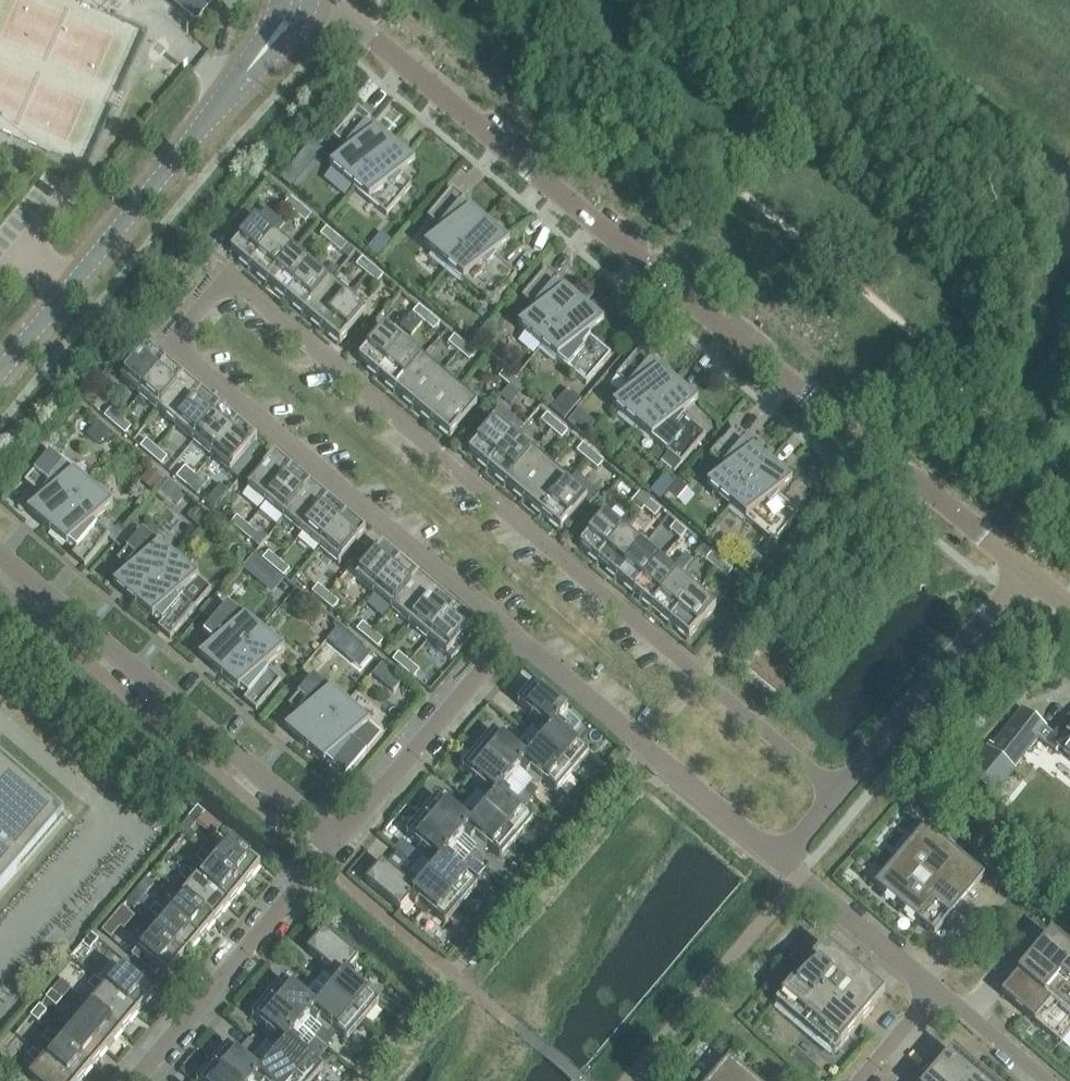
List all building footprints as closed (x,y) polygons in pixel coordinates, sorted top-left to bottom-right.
[(197,19),(212,0),(174,0),(197,19)] [(353,188),(391,143),(375,130),(373,132),(365,125),(370,119),(357,109),(332,138),(348,152),(329,168),(353,188)] [(310,141),(300,152),(312,161),(321,150),(310,141)] [(415,163),(400,151),(391,143),(353,188),(385,216),(410,187),(398,177),(415,163)] [(447,268),(485,223),(470,210),(468,211),(460,205),(464,199),(452,189),(427,218),(443,232),(423,248),(447,268)] [(294,213),(300,206),(290,197),(283,205),(294,213)] [(311,215),(300,206),(294,213),(305,223),(311,215)] [(230,252),(248,267),(283,225),(265,210),(253,225),(242,216),(228,233),(239,242),(230,252)] [(509,243),(494,230),(485,223),(447,268),(491,305),(516,276),(493,256),(509,243)] [(330,244),(336,237),(326,228),(319,235),(330,244)] [(293,251),(276,236),(248,267),(266,283),(293,251)] [(347,245),(336,237),(330,244),(341,253),(347,245)] [(293,251),(266,283),(284,298),(312,266),(293,251)] [(367,275),(373,268),(361,258),(355,265),(367,275)] [(312,266),(284,298),(303,313),(330,281),(312,266)] [(383,276),(373,268),(367,275),(376,283),(383,276)] [(541,348),(579,302),(564,289),(562,291),(554,284),(558,279),(546,269),(521,298),(537,311),(517,327),(541,348)] [(348,297),(330,281),(303,313),(321,329),(348,297)] [(366,312),(348,297),(321,329),(339,344),(366,312)] [(603,323),(588,310),(579,302),(541,348),(585,385),(610,355),(587,336),(603,323)] [(422,322),(428,314),(418,306),(412,313),(422,322)] [(439,324),(428,314),(422,322),(433,331),(439,324)] [(403,344),(385,328),(380,324),(360,348),(365,352),(358,360),(376,376),(403,344)] [(486,345),(496,333),(486,325),(472,341),(478,347),(482,342),(486,345)] [(458,353),(465,345),(454,336),(447,343),(458,353)] [(422,359),(403,344),(376,376),(395,391),(422,359)] [(475,354),(465,345),(458,353),(468,361),(475,354)] [(635,427),(674,382),(658,369),(656,371),(648,364),(653,359),(640,348),(615,377),(631,391),(612,407),(635,427)] [(165,364),(147,349),(120,381),(138,396),(165,364)] [(440,374),(422,359),(395,391),(413,407),(440,374)] [(184,379),(165,364),(138,396),(156,412),(184,379)] [(508,386),(515,379),(504,370),(498,377),(508,386)] [(431,422),(458,390),(440,374),(413,407),(431,422)] [(202,395),(184,379),(156,412),(175,427),(202,395)] [(525,388),(515,379),(508,386),(519,395),(525,388)] [(697,402),(683,390),(674,382),(635,427),(666,453),(659,462),(672,473),(704,435),(681,416),(697,402)] [(476,405),(458,390),(431,422),(449,437),(476,405)] [(582,402),(567,390),(551,409),(565,422),(582,402)] [(202,395),(175,427),(193,442),(220,410),(202,395)] [(480,439),(468,454),(487,469),(522,426),(499,407),(476,435),(480,439)] [(103,417),(113,426),(120,418),(110,410),(103,417)] [(220,410),(193,442),(211,458),(238,426),(220,410)] [(567,423),(579,433),(590,420),(578,410),(567,423)] [(550,430),(557,423),(546,414),(540,421),(550,430)] [(120,418),(113,426),(124,435),(131,427),(120,418)] [(110,431),(98,421),(87,434),(99,444),(110,431)] [(567,432),(557,423),(550,430),(561,439),(567,432)] [(238,426),(211,458),(229,473),(256,441),(238,426)] [(523,427),(522,426),(487,469),(505,484),(532,452),(537,446),(519,431),(523,427)] [(730,507),(768,462),(752,449),(750,450),(742,443),(747,438),(734,428),(710,457),(726,471),(706,487),(730,507)] [(139,448),(150,456),(156,449),(146,440),(139,448)] [(587,461),(593,454),(582,444),(576,452),(587,461)] [(156,449),(150,456),(160,465),(167,458),(156,449)] [(523,500),(550,468),(532,452),(505,484),(523,500)] [(26,512),(50,532),(88,487),(49,454),(24,483),(43,499),(26,512)] [(603,462),(593,454),(587,461),(597,470),(603,462)] [(247,488),(265,503),(292,471),(274,456),(247,488)] [(768,462),(730,507),(774,544),(799,515),(776,495),(792,482),(768,462)] [(164,477),(151,466),(141,478),(154,489),(164,477)] [(568,483),(550,468),(523,500),(541,515),(568,483)] [(175,478),(186,487),(192,480),(181,470),(175,478)] [(265,503),(283,519),(308,489),(310,487),(292,471),(265,503)] [(186,496),(168,480),(158,492),(176,507),(186,496)] [(192,480),(186,487),(196,496),(203,488),(192,480)] [(568,483),(541,515),(560,531),(587,498),(568,483)] [(684,490),(675,483),(667,493),(676,500),(684,490)] [(655,485),(649,492),(660,501),(661,500),(666,494),(655,485)] [(88,487),(50,532),(66,545),(68,544),(76,550),(71,556),(84,566),(108,537),(92,523),(112,507),(88,487)] [(310,487),(308,489),(283,519),(301,534),(328,502),(310,487)] [(643,508),(649,501),(639,493),(633,500),(643,508)] [(660,510),(649,501),(643,508),(654,518),(660,510)] [(320,549),(347,517),(328,502),(301,534),(320,549)] [(579,547),(597,563),(624,530),(606,515),(605,517),(598,512),(580,534),(586,539),(579,547)] [(230,524),(240,533),(246,525),(236,517),(230,524)] [(347,517),(320,549),(338,565),(365,533),(347,517)] [(679,539),(686,532),(675,523),(669,530),(679,539)] [(124,532),(115,543),(121,547),(137,528),(131,524),(124,532)] [(246,525),(240,533),(251,542),(257,535),(246,525)] [(643,546),(624,530),(597,563),(615,578),(643,546)] [(112,585),(136,605),(174,560),(141,532),(116,561),(128,571),(112,585)] [(643,546),(615,578),(634,593),(661,561),(643,546)] [(355,579),(373,595),(400,562),(382,547),(355,579)] [(268,552),(262,559),(272,568),(279,561),(268,552)] [(716,570),(722,563),(711,553),(705,561),(716,570)] [(753,553),(745,563),(752,569),(761,559),(753,553)] [(262,565),(251,556),(242,566),(253,575),(262,565)] [(174,560),(136,605),(152,618),(154,616),(162,623),(157,628),(170,639),(210,590),(174,560)] [(272,568),(283,577),(289,570),(279,561),(272,568)] [(661,561),(634,593),(652,609),(679,577),(661,561)] [(400,562),(373,595),(391,610),(418,578),(400,562)] [(732,571),(722,563),(716,570),(726,578),(732,571)] [(679,577),(652,609),(670,624),(697,592),(679,577)] [(418,578),(391,610),(409,625),(437,593),(418,578)] [(311,593),(322,602),(328,594),(317,585),(311,593)] [(697,592),(670,624),(688,639),(715,607),(697,592)] [(437,593),(409,625),(428,641),(455,609),(437,593)] [(328,594),(322,602),(332,610),(338,603),(328,594)] [(201,615),(207,620),(218,607),(212,602),(201,615)] [(198,657),(222,677),(260,632),(227,604),(202,634),(214,644),(198,657)] [(473,624),(455,609),(428,641),(451,660),(468,641),(463,636),(473,624)] [(356,631),(366,639),(373,632),(362,623),(356,631)] [(339,625),(327,641),(359,668),(372,653),(353,637),(339,625)] [(260,632),(222,677),(237,690),(239,689),(247,695),(243,701),(255,711),(280,682),(264,668),(284,652),(260,632)] [(373,632),(366,639),(377,648),(383,641),(373,632)] [(392,661),(403,670),(409,663),(398,653),(392,661)] [(394,671),(382,661),(372,673),(384,683),(394,671)] [(409,663),(403,670),(413,679),(419,671),(409,663)] [(284,730),(308,750),(346,705),(313,677),(288,706),(300,716),(284,730)] [(568,713),(533,684),(517,703),(537,720),(533,725),(546,736),(546,737),(558,723),(559,723),(568,713)] [(346,705),(308,750),(323,763),(325,761),(333,768),(329,773),(341,784),(366,754),(350,741),(370,725),(346,705)] [(1045,744),(1052,735),(1046,729),(1047,728),(1025,710),(994,747),(991,744),(987,749),(986,749),(984,752),(986,753),(970,774),(996,795),(1014,773),(1012,771),(1038,738),(1045,744)] [(1069,757),(1069,722),(1068,720),(1047,746),(1056,753),(1059,749),(1069,757)] [(525,735),(538,745),(572,775),(588,756),(568,739),(572,734),(559,723),(558,723),(546,737),(546,736),(533,725),(525,735)] [(530,755),(517,744),(513,749),(493,732),(477,751),(511,780),(519,770),(518,770),(530,755)] [(517,744),(530,755),(518,770),(519,770),(532,781),(536,776),(556,793),(572,775),(538,745),(525,735),(517,744)] [(477,791),(491,803),(503,788),(503,789),(511,780),(477,751),(461,769),(481,786),(477,791)] [(64,814),(39,793),(40,791),(0,757),(0,889),(64,814)] [(538,789),(530,783),(524,791),(527,793),(531,797),(538,789)] [(469,800),(516,840),(532,822),(512,805),(516,800),(503,789),(503,788),(491,803),(477,791),(469,800)] [(977,805),(988,814),(994,805),(997,803),(985,794),(977,805)] [(437,798),(421,816),(456,845),(463,836),(475,821),(461,810),(457,815),(437,798)] [(463,836),(476,847),(480,842),(500,859),(516,840),(469,800),(461,810),(475,821),(463,836)] [(188,819),(195,825),(203,815),(197,809),(188,819)] [(456,845),(421,816),(405,835),(425,852),(421,857),(435,868),(447,854),(461,866),(469,856),(456,845)] [(185,837),(195,825),(188,819),(178,831),(185,837)] [(874,887),(921,926),(934,937),(984,878),(971,867),(925,828),(874,887)] [(212,860),(244,887),(260,869),(228,842),(212,860)] [(212,860),(201,851),(194,858),(205,867),(212,860)] [(421,857),(413,866),(461,906),(476,887),(457,871),(461,866),(447,854),(435,868),(421,857)] [(212,860),(197,878),(229,905),(244,887),(212,860)] [(365,883),(399,912),(408,902),(407,901),(419,887),(405,876),(401,880),(381,863),(365,883)] [(445,925),(461,906),(413,866),(405,876),(419,887),(407,901),(408,902),(421,913),(425,908),(445,925)] [(179,876),(190,886),(181,896),(213,923),(229,905),(197,878),(186,869),(179,876)] [(144,895),(152,886),(145,880),(137,889),(144,895)] [(137,889),(125,903),(133,909),(138,903),(144,896),(144,895),(137,889)] [(149,912),(155,905),(144,896),(138,903),(149,912)] [(198,941),(213,923),(181,896),(166,914),(198,941)] [(149,912),(160,921),(166,914),(155,905),(149,912)] [(106,926),(101,932),(108,938),(110,939),(119,927),(122,930),(133,917),(122,907),(115,916),(106,926)] [(151,932),(183,959),(198,941),(166,914),(151,932)] [(140,923),(134,930),(144,939),(151,932),(140,923)] [(167,978),(183,959),(151,932),(135,951),(167,978)] [(89,933),(80,944),(87,951),(97,939),(89,933)] [(357,962),(323,933),(306,952),(326,969),(322,974),(336,985),(348,971),(349,972),(357,962)] [(1051,935),(1001,995),(1060,1045),(1069,1033),(1069,952),(1051,935)] [(825,945),(814,958),(775,1005),(834,1055),(884,995),(825,945)] [(382,980),(381,975),(373,968),(372,970),(367,975),(367,981),(382,980)] [(120,969),(104,987),(136,1014),(152,996),(120,969)] [(362,1023),(378,1004),(358,987),(362,983),(349,972),(348,971),(336,985),(322,974),(314,983),(327,994),(362,1023)] [(98,994),(104,987),(93,978),(87,985),(98,994)] [(60,980),(50,992),(59,1001),(69,989),(60,980)] [(314,1039),(322,1030),(308,1018),(320,1004),(319,1003),(307,992),(302,997),(283,980),(267,999),(301,1028),(314,1039)] [(89,1005),(121,1032),(137,1015),(136,1014),(104,987),(89,1005)] [(45,998),(55,1007),(59,1001),(50,992),(45,998)] [(362,1023),(327,994),(319,1003),(320,1004),(308,1018),(322,1030),(326,1025),(346,1042),(362,1023)] [(293,1038),(301,1028),(267,999),(251,1018),(271,1035),(267,1040),(280,1051),(293,1037),(293,1038)] [(74,1023),(106,1050),(121,1032),(89,1005),(74,1023)] [(29,1016),(36,1022),(44,1013),(37,1007),(29,1016)] [(1030,1028),(1022,1021),(1016,1028),(1024,1035),(1030,1028)] [(74,1023),(59,1041),(91,1068),(106,1050),(74,1023)] [(263,1038),(252,1029),(245,1037),(256,1046),(263,1038)] [(42,1039),(52,1048),(58,1041),(48,1032),(42,1039)] [(297,1080),(313,1080),(322,1070),(302,1053),(306,1049),(293,1038),(293,1037),(280,1051),(267,1040),(259,1049),(297,1080)] [(69,1080),(80,1080),(91,1068),(59,1041),(44,1059),(69,1080)] [(211,1065),(230,1080),(255,1080),(265,1070),(251,1058),(247,1063),(227,1046),(211,1065)] [(259,1049),(251,1058),(265,1070),(255,1080),(297,1080),(259,1049)] [(37,1066),(43,1059),(33,1050),(26,1057),(37,1066)] [(971,1068),(952,1052),(928,1080),(987,1080),(971,1068)] [(32,1080),(69,1080),(44,1059),(28,1078),(32,1080)] [(728,1060),(710,1080),(753,1080),(728,1060)] [(211,1065),(198,1080),(230,1080),(211,1065)]
